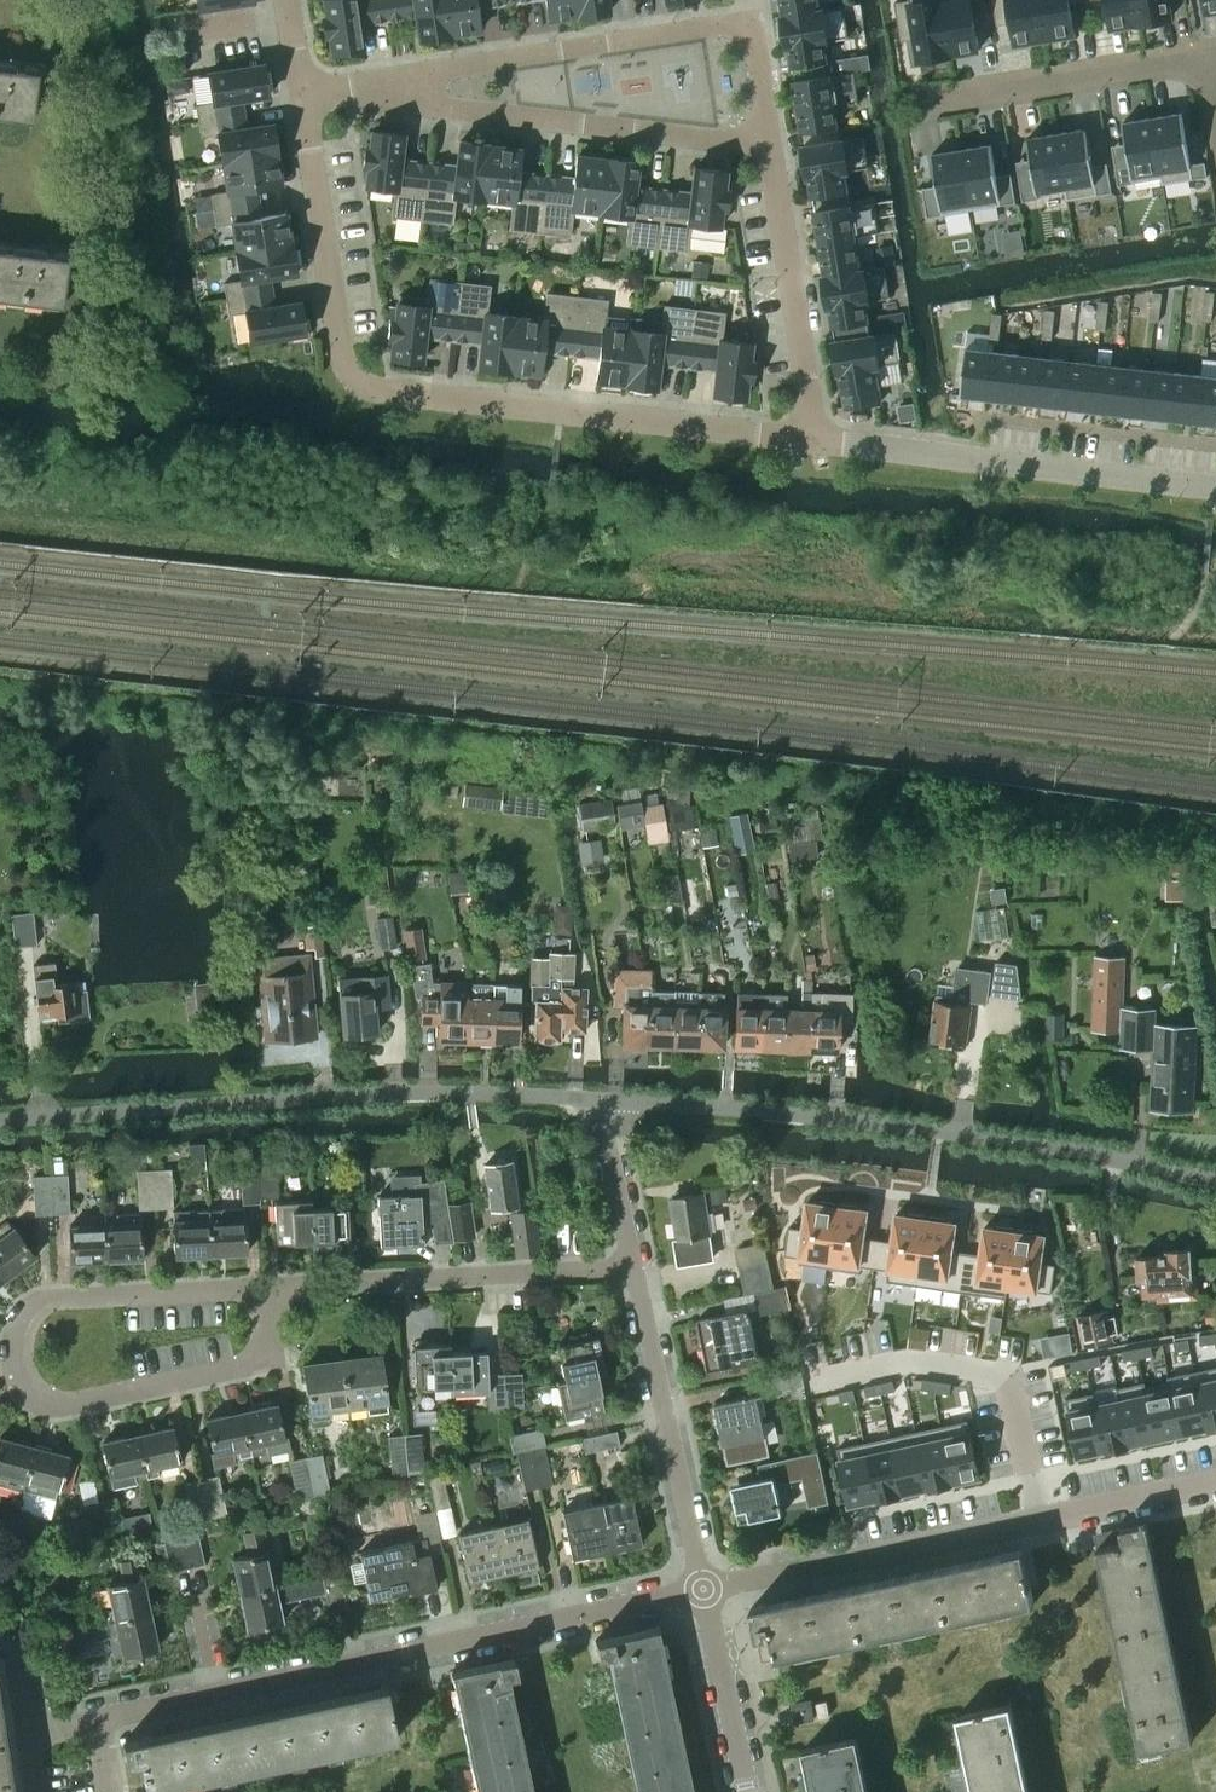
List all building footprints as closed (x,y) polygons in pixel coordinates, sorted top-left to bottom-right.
[(198,10),(253,1),(253,0),(196,0),(198,10)] [(326,17),(321,18),(324,36),(329,35),(331,54),(363,49),(359,23),(371,21),(372,23),(387,20),(384,0),(323,0),(326,17)] [(387,20),(402,18),(402,16),(415,14),(419,40),(426,39),(426,41),(443,39),(443,37),(449,36),(444,0),(384,0),(387,20)] [(449,36),(450,36),(450,35),(479,30),(476,7),(489,5),(489,6),(506,4),(505,0),(444,0),(449,36)] [(576,0),(545,0),(548,20),(577,15),(577,16),(578,16),(576,0)] [(578,16),(608,12),(606,0),(576,0),(578,16)] [(784,15),(818,10),(816,0),(782,0),(784,15)] [(940,0),(905,0),(894,2),(899,30),(913,28),(919,60),(949,54),(940,0)] [(949,54),(950,54),(978,49),(973,18),(987,16),(985,0),(940,0),(949,54)] [(995,15),(1009,12),(1014,43),(1044,38),(1038,0),(992,0),(995,15)] [(1044,38),(1074,33),(1069,2),(1083,0),(1038,0),(1044,38)] [(1110,27),(1138,23),(1140,23),(1136,0),(1105,0),(1110,27)] [(1170,18),(1167,0),(1136,0),(1140,23),(1170,18)] [(1206,11),(1215,10),(1215,0),(1204,0),(1206,11)] [(784,15),(781,16),(786,47),(789,46),(792,66),(794,80),(828,75),(826,60),(823,41),(848,37),(843,6),(818,10),(784,15)] [(173,55),(175,72),(187,70),(184,53),(173,55)] [(195,105),(198,121),(235,115),(232,101),(268,95),(263,64),(208,73),(212,102),(195,105)] [(32,120),(37,73),(0,69),(0,117),(32,120)] [(836,125),(835,121),(833,106),(835,106),(858,102),(853,71),(828,75),(794,80),(802,131),(813,129),(816,144),(838,140),(835,125),(836,125)] [(186,78),(166,81),(168,95),(188,92),(186,78)] [(1182,112),(1152,117),(1163,183),(1207,175),(1204,161),(1190,163),(1182,112)] [(217,134),(222,162),(277,154),(272,124),(237,129),(235,115),(198,121),(200,137),(217,134)] [(1152,117),(1122,121),(1127,153),(1113,155),(1117,184),(1160,177),(1161,183),(1163,183),(1152,117)] [(1086,127),(1057,132),(1067,198),(1111,191),(1107,162),(1092,165),(1086,127)] [(391,217),(421,220),(428,162),(413,160),(412,162),(400,161),(403,134),(371,130),(369,149),(364,148),(362,167),(367,168),(365,186),(394,190),(391,217)] [(1057,132),(1027,137),(1032,168),(1018,171),(1023,199),(1037,197),(1036,191),(1064,186),(1067,198),(1057,132)] [(816,144),(802,146),(807,177),(809,176),(812,195),(815,210),(849,205),(846,190),(843,171),(868,167),(863,136),(838,140),(816,144)] [(455,197),(483,200),(489,144),(459,141),(456,167),(443,166),(443,164),(428,162),(421,220),(452,223),(455,197)] [(991,143),(962,148),(971,208),(1015,201),(1011,172),(996,175),(991,143)] [(509,229),(539,232),(545,173),(530,172),(530,173),(517,172),(520,149),(490,145),(491,144),(489,144),(483,200),(484,200),(484,199),(512,202),(509,229)] [(962,148),(932,153),(937,184),(923,187),(927,215),(971,208),(962,148)] [(210,194),(213,210),(250,204),(247,190),(281,184),(276,155),(277,155),(277,154),(222,162),(222,164),(223,163),(227,191),(210,194)] [(599,213),(600,213),(607,158),(606,158),(605,159),(576,155),(574,178),(561,177),(561,175),(545,173),(539,232),(569,236),(572,209),(599,212),(599,213)] [(626,243),(656,247),(662,189),(647,187),(647,189),(634,188),(637,161),(630,160),(630,158),(613,156),(613,158),(607,158),(600,213),(629,217),(626,243)] [(662,189),(656,247),(686,250),(689,224),(719,227),(721,208),(725,209),(728,190),(723,190),(725,171),(694,168),(691,194),(678,193),(678,191),(662,189)] [(849,205),(815,210),(825,275),(859,270),(853,236),(879,232),(874,201),(849,205)] [(236,250),(236,251),(291,243),(291,242),(290,242),(285,213),(252,218),(250,204),(213,210),(216,226),(232,223),(237,250),(236,250)] [(223,283),(226,299),(262,293),(260,278),(296,273),(295,266),(297,265),(294,249),(292,249),(291,243),(236,251),(240,280),(223,283)] [(62,305),(67,258),(0,250),(0,298),(62,305)] [(830,306),(833,325),(835,340),(869,335),(867,320),(864,301),(889,297),(884,266),(859,270),(825,275),(822,276),(827,307),(830,306)] [(437,338),(452,340),(459,282),(429,278),(426,305),(396,302),(394,320),(389,320),(387,338),(392,339),(390,358),(421,361),(424,335),(437,336),(437,338)] [(502,370),(508,371),(515,315),(486,312),(489,285),(459,282),(452,340),(468,341),(468,340),(481,341),(478,368),(485,368),(485,371),(502,373),(502,370)] [(1205,290),(1203,305),(1213,306),(1214,292),(1205,290)] [(1152,291),(1150,306),(1160,307),(1162,292),(1152,291)] [(262,293),(226,299),(228,315),(245,312),(250,341),(291,335),(292,337),(308,335),(305,318),(303,318),(300,302),(265,307),(262,293)] [(554,352),(569,354),(576,296),(546,293),(543,320),(516,317),(516,315),(515,315),(508,371),(509,371),(509,370),(539,374),(541,349),(554,351),(554,352)] [(624,385),(625,385),(632,329),(631,329),(631,330),(603,327),(606,300),(576,296),(569,354),(585,356),(585,354),(598,356),(595,380),(624,383),(624,385)] [(1099,300),(1097,315),(1106,316),(1108,301),(1099,300)] [(671,365),(687,366),(693,309),(663,305),(662,320),(633,316),(632,329),(625,385),(656,388),(659,362),(672,363),(671,365)] [(1203,305),(1201,319),(1211,320),(1213,306),(1203,305)] [(1150,306),(1149,320),(1158,321),(1160,307),(1150,306)] [(693,309),(687,366),(702,368),(702,367),(715,368),(712,395),(744,398),(746,380),(751,380),(753,362),(748,361),(750,342),(721,339),(724,312),(693,309)] [(1045,309),(1043,324),(1053,325),(1055,310),(1045,309)] [(992,313),(990,327),(1000,329),(1001,314),(992,313)] [(1097,315),(1095,329),(1105,330),(1106,316),(1097,315)] [(1043,324),(1042,338),(1051,339),(1053,325),(1043,324)] [(990,327),(989,342),(998,343),(1000,329),(990,327)] [(838,372),(840,371),(846,407),(880,401),(874,366),(899,362),(894,331),(869,335),(835,340),(833,341),(838,372)] [(966,348),(960,395),(987,398),(993,351),(966,348)] [(993,351),(987,398),(1013,401),(1018,354),(993,351)] [(1018,354),(1013,401),(1039,404),(1044,357),(1018,354)] [(1044,357),(1039,404),(1065,407),(1070,360),(1044,357)] [(1195,421),(1215,424),(1215,360),(1202,359),(1200,375),(1195,421)] [(1070,360),(1065,407),(1091,410),(1096,363),(1070,360)] [(1096,363),(1091,410),(1117,413),(1122,366),(1096,363)] [(1122,366),(1117,413),(1143,415),(1148,369),(1122,366)] [(1148,369),(1143,415),(1169,418),(1174,372),(1148,369)] [(1174,372),(1169,418),(1195,421),(1200,375),(1174,372)] [(914,405),(897,407),(900,424),(917,422),(914,405)] [(617,804),(620,823),(644,819),(641,800),(617,804)] [(642,806),(648,837),(664,834),(659,804),(642,806)] [(975,911),(979,940),(1009,936),(1005,906),(975,911)] [(10,915),(14,947),(36,945),(32,912),(10,915)] [(532,1040),(558,1041),(558,1030),(583,1031),(585,987),(570,987),(571,953),(547,952),(546,960),(529,959),(528,998),(533,999),(532,1040)] [(270,1018),(272,1041),(315,1037),(308,955),(260,960),(265,1018),(270,1018)] [(1196,1027),(1155,1025),(1155,1009),(1122,1007),(1124,958),(1095,958),(1093,1026),(1122,1026),(1121,1048),(1154,1049),(1151,1109),(1193,1111),(1196,1027)] [(997,962),(993,994),(1021,997),(1017,964),(997,962)] [(33,979),(38,1017),(57,1015),(58,1022),(88,1019),(84,991),(74,992),(73,983),(57,985),(54,963),(32,966),(34,979),(33,979)] [(435,1038),(465,1038),(466,982),(439,982),(431,982),(428,963),(410,966),(414,998),(421,998),(421,1024),(435,1025),(435,1038)] [(952,1042),(952,1047),(964,1049),(970,1000),(987,1002),(991,971),(957,966),(954,985),(938,983),(929,1047),(930,1047),(931,1040),(952,1042)] [(386,975),(361,977),(338,979),(342,1035),(376,1032),(374,1007),(389,1006),(386,975)] [(479,1042),(491,1042),(492,984),(492,983),(466,982),(465,1038),(479,1039),(479,1042)] [(785,1049),(808,1050),(810,995),(811,982),(801,982),(800,1010),(786,1010),(785,1049)] [(492,984),(491,1042),(502,1042),(502,1039),(517,1040),(519,985),(492,984)] [(626,985),(623,1044),(648,1044),(649,1005),(650,990),(650,986),(626,985)] [(648,1044),(673,1045),(675,991),(650,990),(648,1044)] [(673,1045),(697,1046),(699,992),(675,991),(673,1045)] [(699,992),(697,1046),(723,1047),(724,992),(699,992)] [(735,1048),(760,1049),(761,994),(737,994),(737,999),(735,1048)] [(760,1049),(785,1049),(786,1010),(787,995),(761,994),(760,1049)] [(810,995),(808,1050),(819,1050),(819,1055),(831,1055),(831,1051),(834,1051),(835,1020),(852,1020),(852,996),(810,995)] [(490,1210),(509,1208),(516,1257),(538,1254),(532,1208),(517,1210),(510,1161),(484,1165),(490,1210)] [(274,1164),(256,1165),(258,1199),(276,1198),(274,1164)] [(258,1199),(256,1165),(239,1165),(241,1204),(258,1204),(258,1199)] [(170,1169),(153,1170),(155,1209),(172,1208),(170,1169)] [(155,1209),(153,1170),(136,1171),(138,1209),(155,1209)] [(66,1174),(49,1175),(51,1214),(68,1213),(66,1174)] [(51,1214),(49,1175),(32,1176),(34,1215),(51,1214)] [(417,1195),(375,1197),(378,1247),(420,1245),(420,1223),(428,1222),(432,1244),(452,1243),(441,1180),(417,1184),(417,1195)] [(677,1196),(672,1197),(678,1239),(676,1239),(680,1263),(713,1258),(709,1235),(710,1235),(709,1229),(715,1228),(712,1212),(707,1213),(704,1191),(689,1194),(688,1190),(677,1192),(677,1196)] [(292,1243),(311,1242),(313,1242),(310,1208),(311,1208),(311,1200),(273,1202),(275,1243),(292,1242),(292,1243)] [(789,1226),(785,1255),(799,1257),(798,1263),(828,1267),(837,1203),(819,1200),(819,1202),(807,1201),(803,1228),(789,1226)] [(468,1202),(447,1206),(453,1240),(474,1236),(468,1202)] [(837,1203),(828,1267),(858,1271),(859,1265),(873,1267),(877,1239),(863,1236),(867,1209),(855,1208),(856,1205),(837,1203)] [(220,1208),(207,1209),(209,1255),(245,1253),(243,1216),(243,1207),(220,1208)] [(313,1242),(311,1242),(312,1249),(349,1247),(347,1208),(331,1209),(331,1207),(311,1208),(310,1208),(313,1242)] [(209,1255),(207,1209),(193,1209),(172,1211),(174,1257),(209,1255)] [(138,1212),(103,1214),(106,1261),(141,1259),(139,1222),(138,1212)] [(877,1239),(873,1267),(888,1269),(886,1281),(916,1285),(926,1215),(907,1213),(907,1215),(896,1213),(892,1241),(877,1239)] [(106,1261),(103,1214),(91,1215),(91,1224),(68,1226),(70,1262),(106,1261)] [(926,1215),(916,1285),(960,1291),(966,1251),(952,1249),(955,1222),(944,1220),(944,1218),(926,1215)] [(0,1225),(0,1270),(5,1278),(34,1256),(11,1227),(10,1228),(5,1221),(0,1225)] [(966,1251),(960,1291),(1006,1298),(1007,1286),(1006,1286),(1014,1228),(996,1225),(996,1228),(984,1226),(980,1253),(966,1251)] [(1014,1228),(1006,1286),(1007,1286),(1051,1292),(1055,1264),(1040,1262),(1044,1234),(1032,1233),(1033,1230),(1014,1228)] [(1166,1256),(1136,1258),(1138,1279),(1144,1279),(1145,1294),(1158,1294),(1158,1301),(1198,1299),(1197,1273),(1192,1273),(1190,1249),(1166,1251),(1166,1256)] [(767,1258),(739,1264),(745,1293),(773,1287),(767,1258)] [(755,1293),(759,1315),(788,1308),(783,1287),(755,1293)] [(696,1320),(708,1372),(760,1361),(748,1309),(696,1320)] [(1107,1310),(1078,1316),(1084,1346),(1113,1340),(1107,1310)] [(1213,1333),(1199,1335),(1200,1344),(1214,1342),(1213,1333)] [(556,1382),(605,1372),(597,1336),(558,1345),(561,1361),(560,1361),(564,1380),(556,1382)] [(1188,1338),(1173,1341),(1175,1351),(1189,1348),(1188,1338)] [(451,1394),(449,1344),(413,1346),(413,1351),(410,1352),(411,1375),(414,1375),(415,1386),(431,1385),(431,1387),(450,1386),(451,1394)] [(450,1344),(449,1344),(451,1394),(487,1392),(488,1409),(506,1408),(504,1374),(487,1375),(486,1352),(469,1352),(469,1351),(450,1352),(450,1344)] [(1150,1345),(1136,1348),(1138,1358),(1152,1355),(1150,1345)] [(1136,1348),(1121,1351),(1123,1360),(1138,1358),(1136,1348)] [(377,1355),(341,1360),(347,1405),(365,1403),(367,1412),(385,1410),(377,1355)] [(1099,1355),(1084,1358),(1087,1368),(1101,1364),(1099,1355)] [(1084,1358),(1070,1361),(1072,1371),(1087,1368),(1084,1358)] [(347,1405),(341,1360),(303,1364),(311,1419),(329,1417),(327,1408),(347,1405)] [(1194,1371),(1206,1427),(1215,1425),(1215,1366),(1194,1371)] [(764,1379),(767,1394),(804,1386),(801,1371),(764,1379)] [(1194,1371),(1167,1376),(1168,1382),(1169,1382),(1180,1433),(1206,1427),(1194,1371)] [(605,1372),(556,1382),(564,1418),(603,1409),(600,1393),(601,1393),(597,1374),(605,1373),(605,1372)] [(504,1374),(506,1408),(522,1407),(521,1373),(504,1374)] [(922,1379),(920,1389),(935,1391),(936,1381),(922,1379)] [(892,1380),(878,1383),(880,1393),(895,1390),(892,1380)] [(936,1381),(935,1391),(949,1393),(951,1383),(936,1381)] [(1144,1381),(1116,1387),(1118,1399),(1120,1398),(1129,1444),(1155,1438),(1144,1387),(1145,1387),(1144,1381)] [(1145,1387),(1144,1387),(1155,1438),(1180,1433),(1169,1382),(1168,1382),(1145,1387)] [(878,1383),(864,1386),(866,1396),(880,1393),(878,1383)] [(853,1389),(838,1392),(840,1402),(855,1399),(853,1389)] [(1093,1392),(1065,1398),(1077,1455),(1104,1449),(1094,1404),(1095,1404),(1093,1392)] [(744,1396),(714,1403),(726,1463),(769,1455),(756,1393),(747,1395),(746,1394),(743,1394),(744,1396)] [(1095,1404),(1094,1404),(1104,1449),(1129,1444),(1120,1398),(1118,1399),(1095,1404)] [(275,1402),(240,1409),(250,1454),(262,1451),(266,1450),(267,1453),(289,1448),(286,1435),(282,1436),(275,1402)] [(250,1454),(240,1409),(205,1417),(213,1451),(209,1452),(212,1466),(234,1461),(233,1458),(250,1454)] [(967,1419),(940,1425),(953,1482),(979,1476),(967,1419)] [(171,1424),(137,1432),(146,1477),(159,1474),(156,1465),(179,1460),(171,1424)] [(940,1425),(915,1431),(927,1487),(953,1482),(940,1425)] [(515,1452),(529,1449),(543,1446),(545,1445),(541,1428),(508,1436),(512,1452),(515,1452)] [(581,1438),(584,1452),(618,1445),(615,1430),(581,1438)] [(915,1431),(889,1436),(902,1493),(927,1487),(915,1431)] [(146,1477),(137,1432),(102,1440),(112,1487),(134,1482),(134,1479),(146,1477)] [(407,1473),(424,1471),(421,1433),(403,1434),(407,1473)] [(407,1475),(407,1473),(403,1434),(387,1436),(391,1478),(407,1475)] [(21,1490),(32,1445),(0,1436),(0,1484),(21,1490)] [(889,1436),(864,1442),(876,1498),(902,1493),(889,1436)] [(864,1442),(837,1447),(849,1504),(876,1498),(864,1442)] [(22,1490),(17,1509),(49,1518),(54,1498),(56,1489),(58,1490),(67,1454),(32,1445),(21,1490),(22,1490)] [(551,1484),(543,1446),(529,1449),(537,1487),(551,1484)] [(529,1449),(515,1452),(524,1491),(537,1487),(529,1449)] [(758,1477),(730,1483),(738,1521),(741,1520),(760,1516),(782,1512),(827,1502),(825,1494),(816,1450),(755,1463),(758,1477)] [(320,1453),(305,1456),(313,1494),(328,1491),(320,1453)] [(313,1494),(305,1456),(287,1460),(295,1498),(313,1494)] [(440,1468),(425,1471),(433,1510),(448,1506),(440,1468)] [(218,1475),(201,1479),(209,1517),(226,1513),(218,1475)] [(209,1517),(201,1479),(184,1482),(192,1520),(209,1517)] [(630,1496),(595,1504),(606,1551),(640,1543),(630,1496)] [(114,1497),(97,1501),(105,1539),(122,1536),(114,1497)] [(105,1539),(97,1501),(80,1504),(89,1543),(105,1539)] [(606,1551),(595,1504),(560,1511),(571,1559),(606,1551)] [(525,1519),(491,1526),(502,1573),(536,1565),(525,1519)] [(1133,1720),(1140,1750),(1193,1739),(1192,1731),(1191,1726),(1183,1728),(1147,1556),(1143,1539),(1150,1538),(1147,1522),(1119,1527),(1122,1541),(1096,1547),(1133,1720)] [(194,1525),(178,1528),(186,1567),(203,1563),(194,1525)] [(502,1573),(491,1526),(457,1534),(467,1581),(502,1573)] [(186,1567),(178,1528),(161,1532),(169,1570),(186,1567)] [(230,1559),(238,1594),(283,1584),(280,1572),(271,1574),(260,1528),(240,1533),(240,1535),(241,1535),(245,1555),(230,1559)] [(424,1538),(358,1552),(368,1599),(409,1590),(409,1593),(434,1587),(424,1538)] [(750,1607),(756,1637),(770,1634),(775,1657),(855,1640),(939,1622),(1033,1602),(1022,1548),(1020,1549),(1022,1556),(767,1611),(766,1603),(750,1607)] [(104,1610),(106,1623),(151,1613),(143,1580),(150,1578),(145,1556),(119,1561),(123,1582),(107,1585),(112,1608),(104,1610)] [(283,1584),(238,1594),(246,1628),(283,1620),(280,1606),(327,1596),(330,1610),(346,1607),(338,1572),(283,1584)] [(51,1635),(58,1669),(75,1666),(71,1646),(111,1637),(110,1634),(118,1632),(123,1655),(159,1647),(151,1613),(106,1623),(51,1635)] [(596,1641),(599,1656),(614,1653),(643,1791),(695,1791),(692,1779),(690,1780),(686,1758),(688,1758),(684,1739),(682,1740),(658,1628),(596,1641)] [(513,1658),(451,1672),(475,1783),(473,1784),(474,1791),(527,1791),(501,1675),(516,1672),(513,1658)] [(137,1739),(122,1742),(127,1763),(139,1760),(146,1791),(397,1737),(386,1685),(384,1686),(386,1692),(138,1746),(137,1739)] [(0,1695),(0,1791),(15,1791),(0,1695)] [(792,1702),(796,1721),(813,1718),(809,1698),(792,1702)] [(826,1700),(815,1702),(818,1717),(829,1714),(826,1700)] [(1003,1707),(1010,1705),(1010,1704),(995,1707),(956,1715),(973,1791),(1021,1791),(1003,1707)] [(856,1738),(856,1737),(802,1749),(812,1791),(860,1791),(849,1740),(856,1738)]
